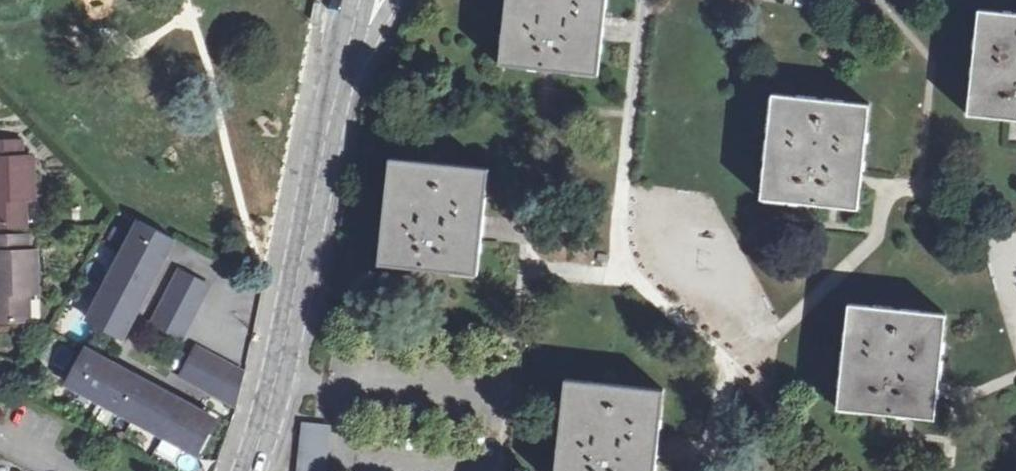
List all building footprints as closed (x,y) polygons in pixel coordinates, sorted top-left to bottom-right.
[(322,19),(325,0),(314,0),(312,17),(322,19)] [(610,77),(616,26),(618,0),(516,0),(507,64),(610,77)] [(1015,121),(1015,14),(979,10),(966,116),(1015,121)] [(764,199),(859,208),(866,158),(872,108),(776,97),(764,199)] [(27,217),(27,193),(35,192),(34,149),(25,149),(24,135),(0,135),(0,218),(27,217)] [(385,263),(482,275),(488,223),(494,171),(398,160),(385,263)] [(167,254),(177,236),(143,217),(90,315),(124,333),(134,315),(130,313),(145,286),(149,288),(159,269),(156,267),(164,253),(167,254)] [(29,312),(28,288),(38,288),(37,245),(27,245),(27,230),(0,231),(0,313),(29,312)] [(154,320),(182,335),(210,284),(182,269),(154,320)] [(883,417),(932,423),(936,394),(944,318),(849,307),(836,412),(883,417)] [(87,345),(67,379),(195,451),(206,433),(215,418),(196,406),(194,410),(167,395),(169,391),(132,370),(130,374),(103,359),(105,355),(87,345)] [(236,367),(197,345),(182,373),(220,395),(236,367)] [(244,373),(236,367),(220,395),(237,404),(244,373)] [(664,448),(671,396),(573,385),(563,470),(661,470),(664,448)] [(334,427),(308,425),(303,470),(330,470),(334,427)]
